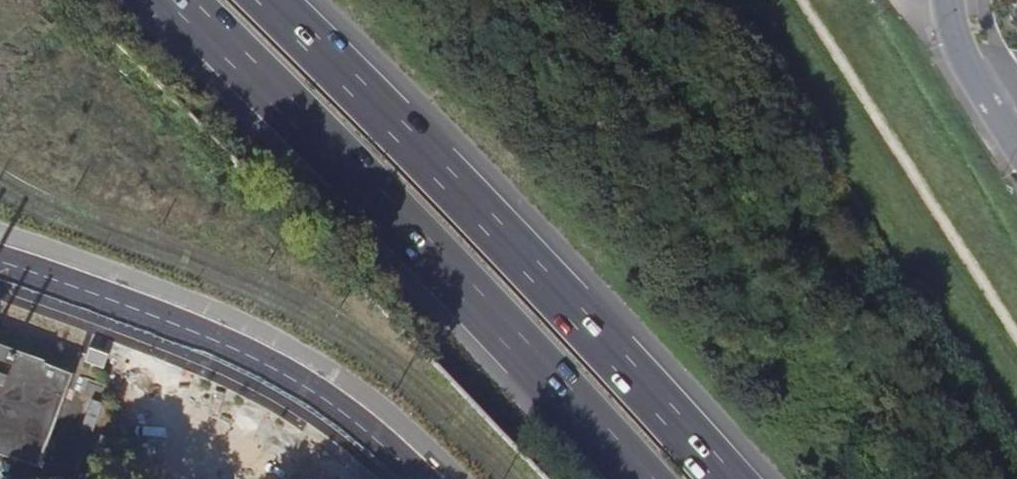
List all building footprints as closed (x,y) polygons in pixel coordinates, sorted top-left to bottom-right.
[(35,466),(70,373),(0,347),(0,453),(35,466)] [(109,354),(90,348),(85,362),(104,369),(109,354)] [(104,472),(89,467),(85,478),(101,478),(104,472)]
